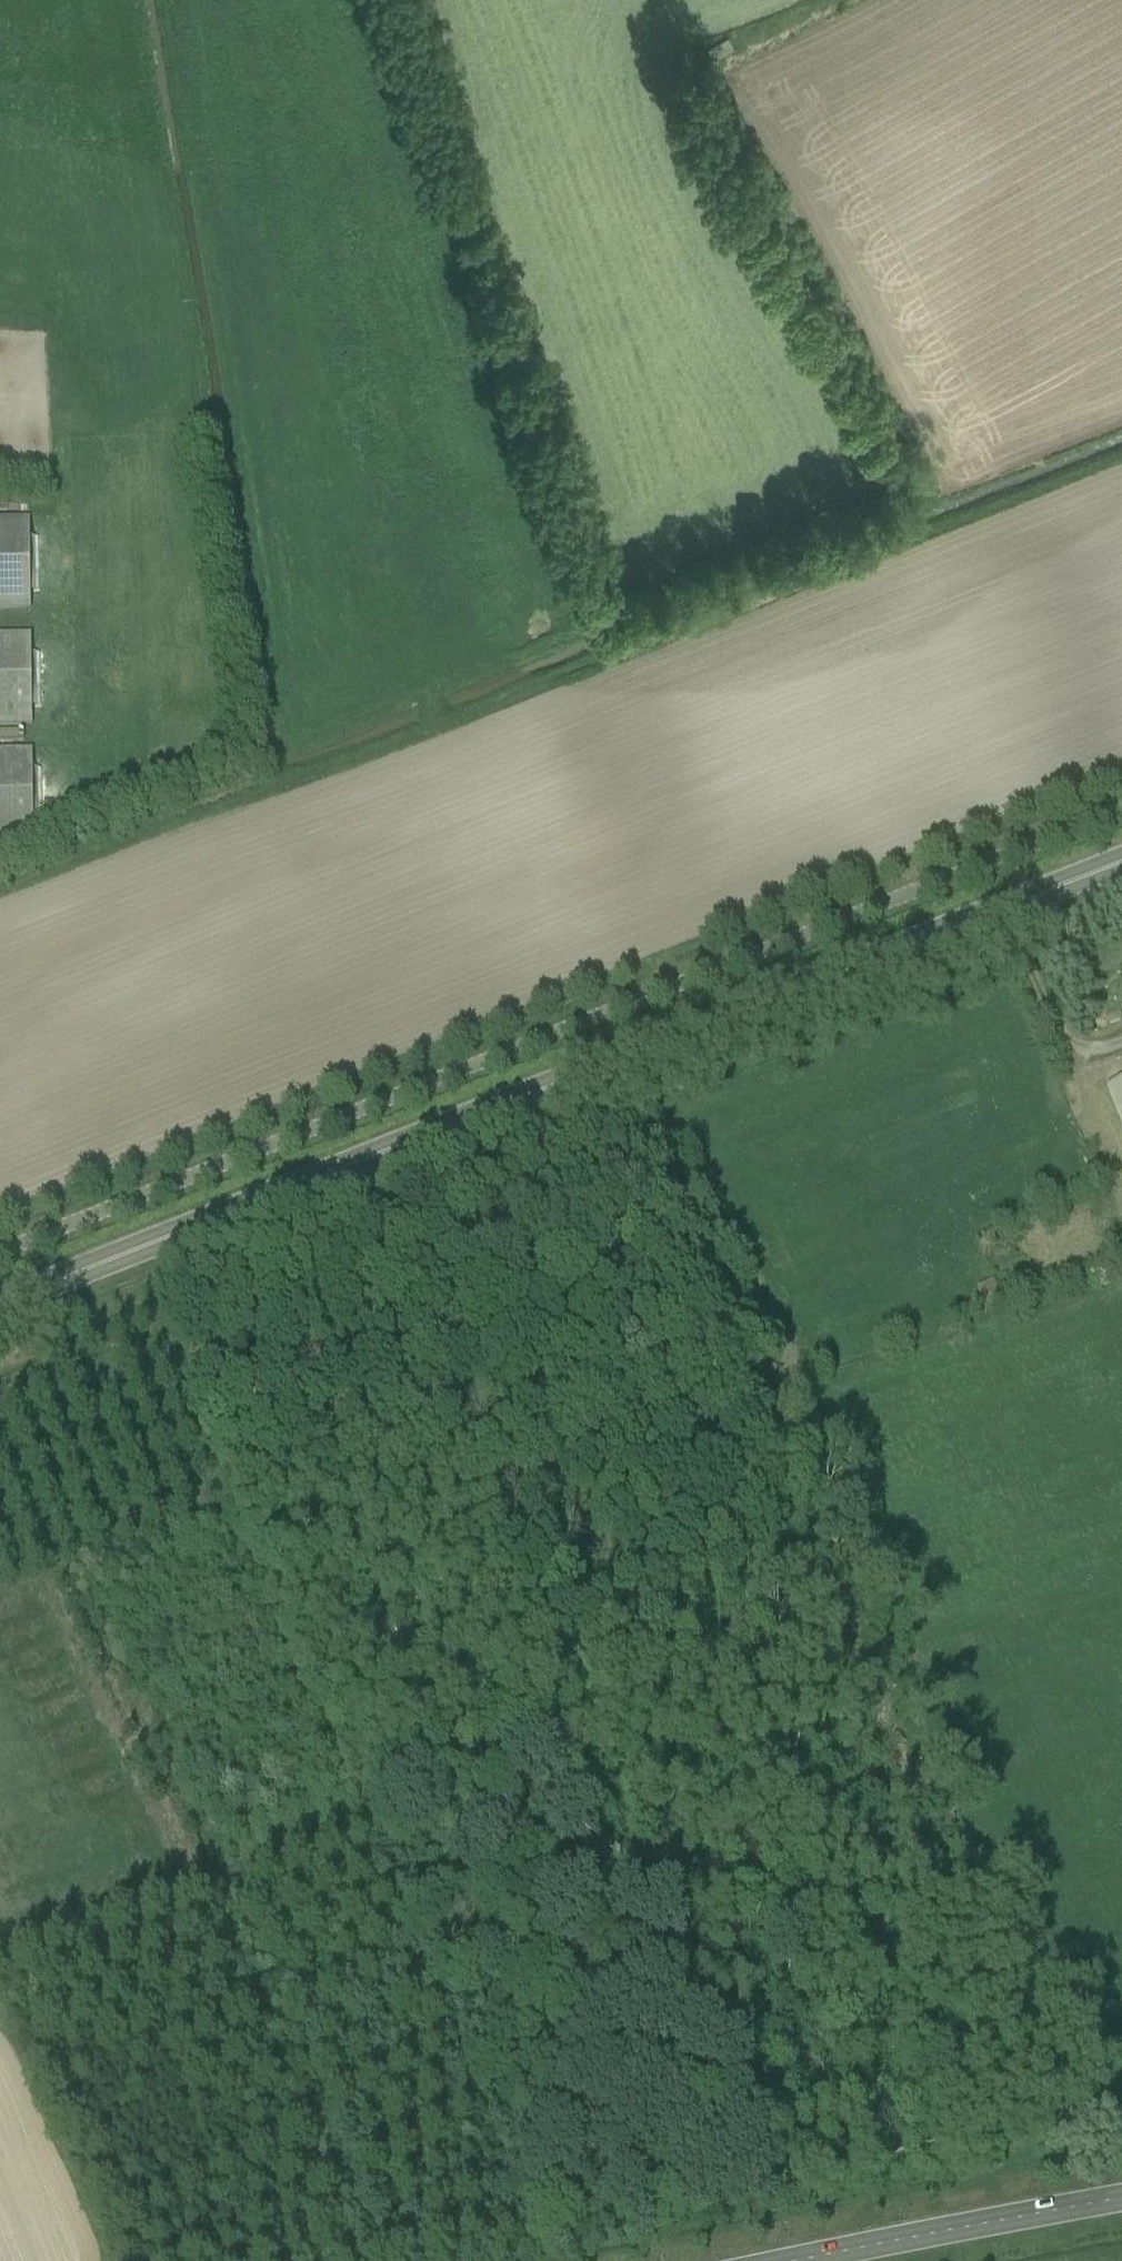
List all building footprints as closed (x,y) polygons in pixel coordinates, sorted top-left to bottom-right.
[(0,519),(0,612),(30,611),(30,592),(35,592),(35,539),(29,539),(29,518),(0,519)] [(32,726),(31,708),(37,708),(36,655),(30,655),(30,634),(0,635),(0,727),(32,726)] [(33,842),(33,823),(38,823),(37,770),(31,770),(31,750),(0,750),(0,842),(33,842)] [(1106,1087),(1114,1107),(1121,1127),(1121,1080),(1106,1087)]
